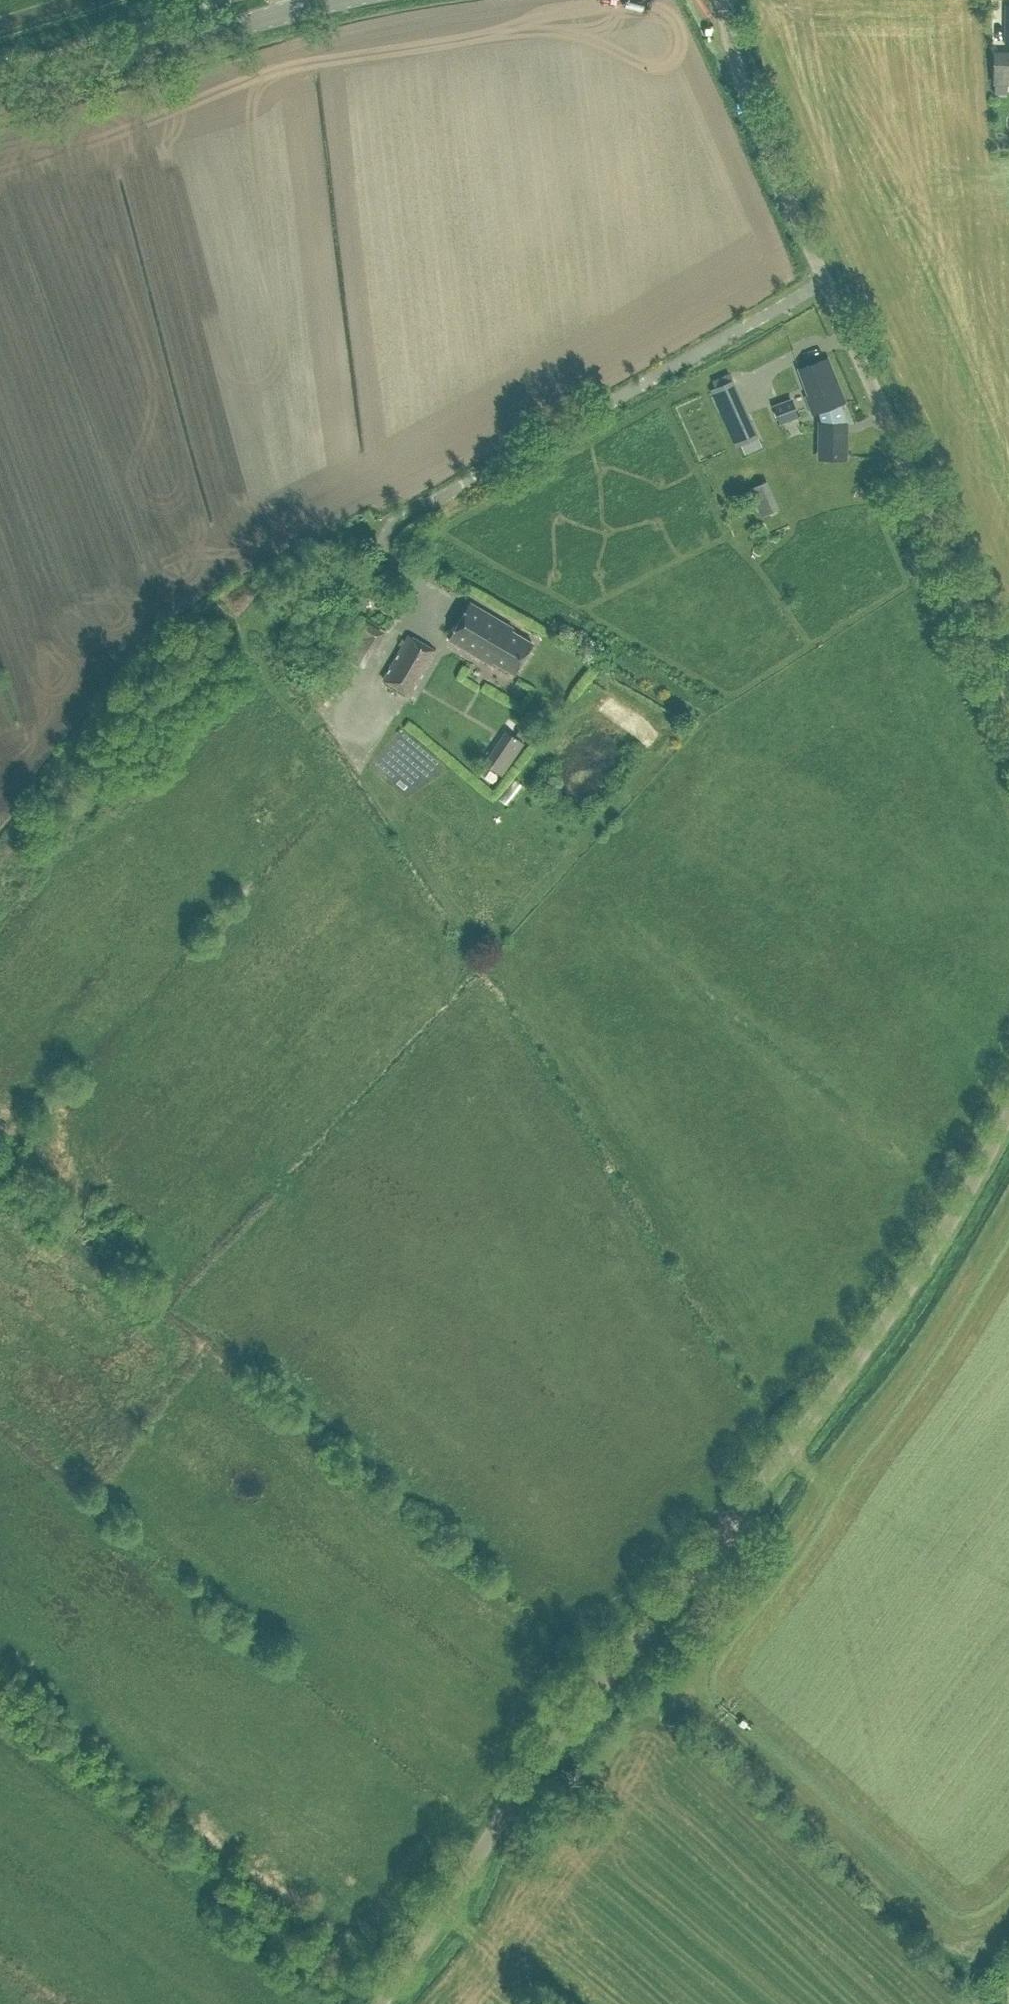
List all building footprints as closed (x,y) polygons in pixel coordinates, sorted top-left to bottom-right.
[(993,50),(993,84),(1008,84),(1008,50),(993,50)] [(820,456),(846,456),(846,431),(844,431),(844,424),(846,424),(846,422),(841,403),(845,402),(827,358),(799,368),(809,395),(806,396),(812,414),(818,412),(821,422),(820,456)] [(721,412),(736,445),(757,436),(742,403),(721,412)] [(371,613),(379,603),(374,598),(366,608),(371,613)] [(512,630),(513,627),(470,602),(449,639),(513,677),(533,643),(512,630)] [(364,668),(385,631),(355,614),(345,632),(355,638),(344,657),(364,668)] [(410,696),(437,650),(408,633),(382,679),(410,696)] [(479,769),(497,783),(531,737),(512,723),(479,769)] [(409,735),(380,762),(411,796),(441,769),(409,735)]
